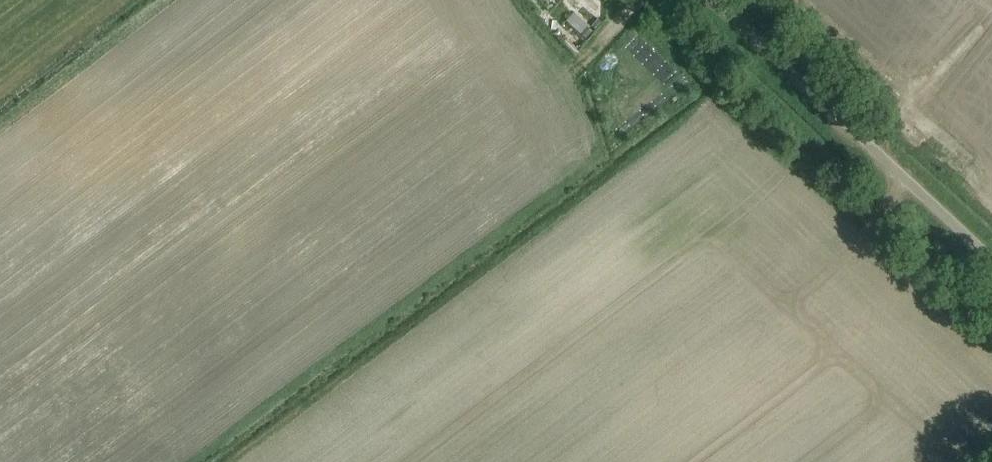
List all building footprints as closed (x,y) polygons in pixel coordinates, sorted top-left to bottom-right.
[(593,33),(588,29),(581,36),(586,41),(593,33)]
